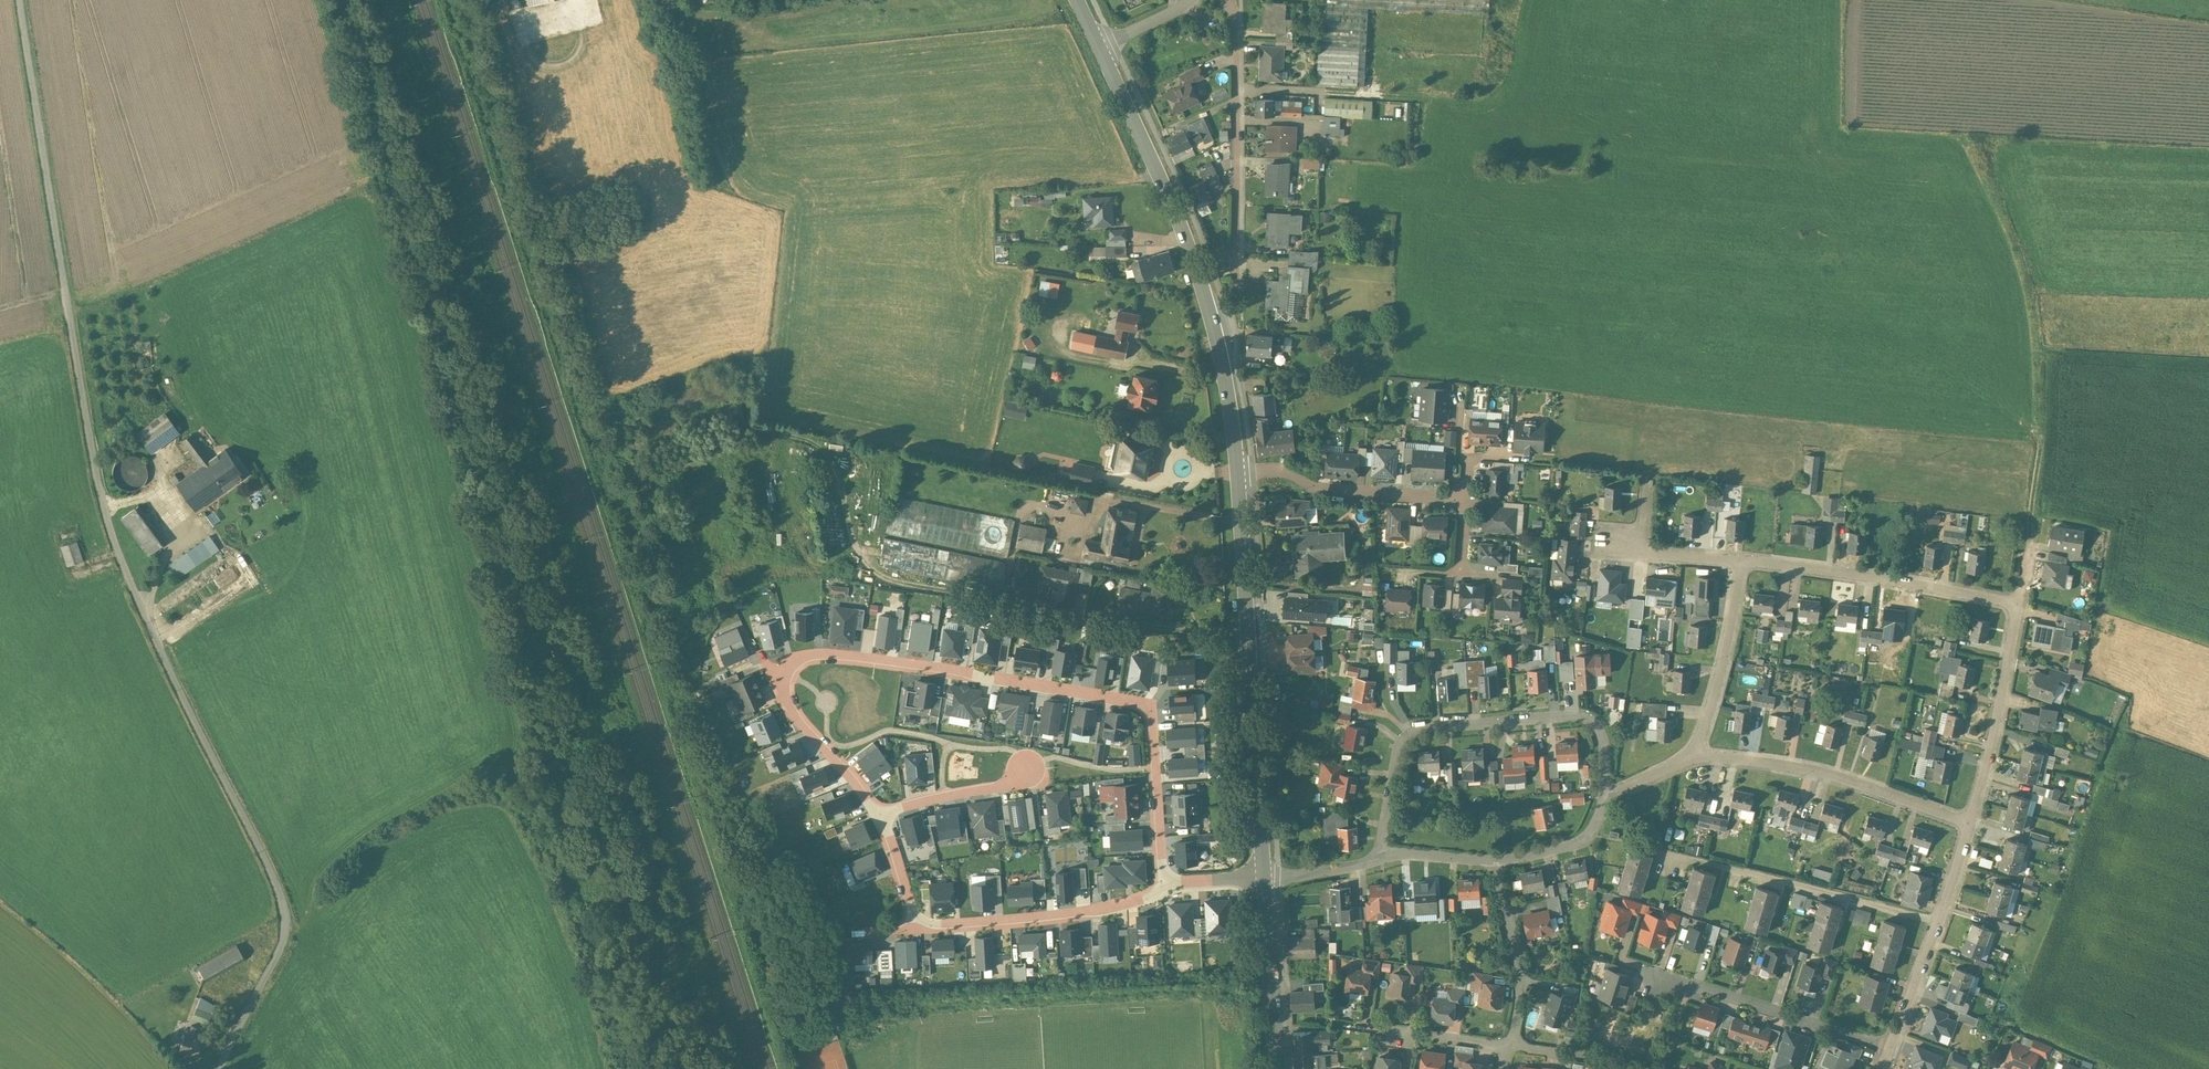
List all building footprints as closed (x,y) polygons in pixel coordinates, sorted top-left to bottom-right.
[(1362,92),(1412,95),(1477,97),(1481,0),(1316,0),(1313,90),(1362,92)] [(1283,4),(1264,3),(1263,31),(1277,32),(1282,32),(1282,31),(1283,4)] [(1285,31),(1282,31),(1282,32),(1277,32),(1277,41),(1291,42),(1292,27),(1285,27),(1285,31)] [(1291,42),(1277,41),(1277,47),(1281,48),(1281,49),(1293,49),(1293,42),(1291,42)] [(1277,47),(1261,47),(1260,78),(1281,79),(1281,78),(1278,78),(1278,70),(1281,70),(1281,49),(1281,48),(1277,47)] [(1199,66),(1181,74),(1186,84),(1190,81),(1190,82),(1204,76),(1199,66)] [(1186,84),(1168,92),(1176,110),(1198,100),(1190,82),(1190,81),(1186,84)] [(1216,100),(1230,95),(1227,88),(1214,92),(1216,100)] [(1364,100),(1325,97),(1324,115),(1341,116),(1363,117),(1364,100)] [(1274,99),(1255,99),(1255,114),(1275,115),(1275,110),(1274,99)] [(1302,107),(1282,106),(1282,110),(1282,115),(1302,117),(1302,107)] [(1341,116),(1324,115),(1323,135),(1344,136),(1345,128),(1340,128),(1341,116)] [(1203,117),(1183,126),(1184,129),(1168,137),(1175,152),(1192,144),(1192,143),(1204,138),(1202,133),(1209,130),(1203,117)] [(1298,127),(1268,126),(1267,150),(1297,151),(1298,127)] [(1307,158),(1304,158),(1303,168),(1319,169),(1320,159),(1307,158)] [(1289,164),(1269,163),(1269,164),(1271,164),(1270,178),(1268,178),(1267,192),(1287,193),(1289,164)] [(1212,168),(1202,173),(1205,180),(1215,175),(1212,168)] [(1215,175),(1205,180),(1209,188),(1219,183),(1215,175)] [(1205,180),(1191,187),(1195,196),(1193,198),(1197,206),(1214,198),(1209,188),(1205,180)] [(1112,196),(1085,197),(1086,219),(1095,218),(1096,224),(1113,223),(1112,196)] [(1291,212),(1268,211),(1266,244),(1288,246),(1289,232),(1300,232),(1301,217),(1291,216),(1291,212)] [(1126,229),(1111,229),(1112,236),(1112,237),(1126,237),(1126,229)] [(1112,236),(1107,236),(1107,245),(1127,245),(1126,237),(1112,237),(1112,236)] [(1127,245),(1107,245),(1107,255),(1127,255),(1127,245)] [(1319,251),(1291,249),(1290,257),(1318,260),(1319,251)] [(1169,250),(1139,259),(1140,262),(1135,263),(1134,265),(1138,278),(1140,279),(1145,278),(1146,279),(1175,270),(1169,250)] [(1318,260),(1290,257),(1289,264),(1309,266),(1309,270),(1317,271),(1318,260)] [(1289,264),(1288,264),(1288,272),(1291,272),(1290,281),(1289,290),(1307,292),(1309,270),(1309,266),(1289,264)] [(1288,272),(1280,273),(1280,280),(1290,281),(1291,272),(1288,272)] [(1058,295),(1061,282),(1042,279),(1040,293),(1058,295)] [(1280,280),(1269,279),(1267,307),(1288,308),(1289,290),(1290,281),(1280,280)] [(1140,313),(1120,309),(1117,325),(1118,325),(1116,338),(1127,340),(1128,334),(1126,333),(1126,331),(1127,327),(1137,329),(1140,313)] [(1096,335),(1075,331),(1072,346),(1093,350),(1096,335)] [(1262,334),(1248,333),(1246,352),(1260,353),(1262,334)] [(1116,338),(1096,334),(1096,335),(1093,350),(1093,351),(1094,351),(1101,353),(1102,353),(1110,355),(1111,355),(1117,356),(1126,358),(1129,340),(1116,338)] [(1273,335),(1262,334),(1260,353),(1271,354),(1272,349),(1273,336),(1273,335)] [(1285,337),(1273,336),(1272,349),(1283,350),(1285,337)] [(134,366),(153,366),(152,339),(133,340),(134,366)] [(1334,343),(1320,345),(1322,354),(1335,352),(1334,343)] [(1036,367),(1038,355),(1026,353),(1023,364),(1036,367)] [(1165,380),(1136,373),(1134,382),(1131,382),(1128,393),(1131,394),(1129,403),(1158,409),(1165,380)] [(1449,390),(1423,388),(1422,403),(1447,405),(1447,400),(1448,400),(1449,390)] [(1274,392),(1254,394),(1255,412),(1276,410),(1274,392)] [(1294,394),(1284,393),(1283,400),(1296,402),(1296,399),(1294,399),(1294,394)] [(1005,413),(1026,418),(1030,403),(1008,398),(1005,413)] [(1447,405),(1422,403),(1421,418),(1421,419),(1432,420),(1447,421),(1447,411),(1446,411),(1447,405)] [(1473,409),(1465,408),(1464,428),(1470,429),(1471,419),(1472,419),(1473,409)] [(1276,410),(1255,412),(1256,416),(1269,417),(1282,418),(1282,415),(1276,415),(1276,410)] [(164,412),(136,432),(150,451),(178,430),(164,412)] [(1269,417),(1256,416),(1257,432),(1270,430),(1269,417)] [(1282,418),(1269,417),(1270,430),(1279,429),(1293,428),(1292,419),(1282,418)] [(1421,418),(1412,417),(1411,425),(1431,426),(1432,420),(1421,419),(1421,418)] [(1472,419),(1471,419),(1470,429),(1469,442),(1485,443),(1487,420),(1472,419)] [(1502,421),(1487,420),(1485,443),(1500,444),(1502,421)] [(1535,426),(1526,425),(1526,423),(1516,422),(1515,436),(1524,437),(1523,451),(1526,451),(1526,453),(1533,454),(1533,452),(1542,453),(1545,424),(1535,424),(1535,426)] [(217,440),(206,423),(198,429),(209,446),(217,440)] [(1293,428),(1279,429),(1281,451),(1296,449),(1293,428)] [(1270,430),(1257,432),(1260,453),(1281,451),(1279,429),(1270,430)] [(1457,431),(1446,430),(1445,437),(1449,438),(1448,444),(1455,445),(1457,431)] [(194,509),(243,474),(224,447),(209,458),(191,433),(181,440),(199,465),(175,482),(194,509)] [(1524,437),(1515,436),(1514,450),(1523,451),(1524,437)] [(1153,444),(1123,437),(1116,470),(1146,476),(1153,444)] [(1405,440),(1398,439),(1397,449),(1398,449),(1397,459),(1404,460),(1405,447),(1405,440)] [(1329,444),(1321,443),(1320,461),(1327,461),(1328,451),(1329,451),(1329,444)] [(1367,446),(1359,446),(1358,454),(1359,454),(1358,464),(1365,464),(1367,446)] [(1397,449),(1375,447),(1373,465),(1373,467),(1373,474),(1396,475),(1397,459),(1398,449),(1397,449)] [(1415,447),(1405,447),(1404,460),(1413,461),(1414,451),(1415,451),(1415,447)] [(1329,451),(1328,451),(1327,461),(1326,474),(1342,475),(1343,453),(1329,451)] [(1415,451),(1414,451),(1413,461),(1412,477),(1422,477),(1422,476),(1428,477),(1430,452),(1415,451)] [(1445,453),(1430,452),(1428,477),(1433,477),(1433,478),(1443,479),(1445,453)] [(1358,454),(1343,453),(1342,475),(1357,477),(1358,464),(1359,454),(1358,454)] [(1820,456),(1805,455),(1801,493),(1817,494),(1820,456)] [(150,476),(150,473),(150,470),(149,466),(147,463),(145,461),(143,459),(140,458),(137,457),(133,456),(130,457),(127,458),(124,459),(122,462),(120,464),(118,467),(118,470),(117,473),(118,476),(119,480),(121,482),(123,485),(125,486),(128,488),(132,489),(135,489),(140,488),(143,486),(145,484),(147,482),(149,479),(150,476)] [(1514,463),(1494,461),(1494,470),(1506,471),(1506,472),(1513,472),(1514,463)] [(1094,466),(1075,462),(1073,471),(1062,469),(1060,479),(1090,485),(1094,466)] [(1494,470),(1488,469),(1486,492),(1507,493),(1508,482),(1505,480),(1506,472),(1506,471),(1494,470)] [(1622,487),(1605,486),(1604,507),(1620,508),(1622,487)] [(1016,519),(892,493),(884,531),(1008,557),(1016,519)] [(1088,499),(1075,496),(1072,509),(1086,512),(1088,499)] [(1310,499),(1290,497),(1291,504),(1305,506),(1311,506),(1310,499)] [(1839,498),(1825,497),(1823,509),(1838,510),(1839,498)] [(1716,499),(1708,498),(1707,510),(1715,511),(1716,499)] [(1723,499),(1716,499),(1715,511),(1722,511),(1723,499)] [(1524,503),(1504,502),(1504,508),(1516,509),(1516,510),(1523,511),(1524,503)] [(120,518),(146,554),(166,541),(140,504),(120,518)] [(1305,506),(1291,504),(1277,505),(1277,509),(1276,509),(1274,512),(1274,516),(1277,518),(1278,518),(1278,523),(1306,521),(1305,506)] [(1138,511),(1111,506),(1104,542),(1088,539),(1085,552),(1128,561),(1131,547),(1121,545),(1122,537),(1127,538),(1128,533),(1123,532),(1125,523),(1135,526),(1138,511)] [(1410,509),(1389,507),(1388,525),(1393,526),(1392,537),(1407,538),(1408,538),(1409,523),(1410,509)] [(1504,508),(1485,507),(1483,529),(1506,531),(1506,526),(1515,527),(1516,510),(1516,509),(1504,508)] [(1838,510),(1823,509),(1822,520),(1837,522),(1838,510)] [(1845,511),(1838,510),(1837,522),(1844,523),(1845,511)] [(1968,514),(1961,513),(1959,526),(1958,531),(1965,532),(1968,514)] [(1702,516),(1686,514),(1684,535),(1700,536),(1702,516)] [(1940,515),(1929,514),(1928,523),(1939,524),(1940,515)] [(1447,518),(1425,516),(1424,525),(1423,534),(1424,534),(1432,535),(1435,537),(1445,538),(1447,518)] [(1979,528),(1988,528),(1989,517),(1980,516),(1979,528)] [(1745,520),(1728,518),(1726,539),(1743,540),(1745,520)] [(1047,528),(1022,523),(1017,545),(1042,551),(1047,528)] [(1415,524),(1409,523),(1408,538),(1407,538),(1407,543),(1414,544),(1415,524)] [(1424,525),(1415,524),(1414,544),(1423,545),(1424,534),(1423,534),(1424,525)] [(1822,527),(1791,524),(1789,544),(1820,547),(1822,527)] [(1586,526),(1572,525),(1571,536),(1585,537),(1586,526)] [(2073,531),(2052,527),(2049,545),(2070,549),(2080,551),(2084,531),(2073,529),(2073,531)] [(1945,529),(1944,529),(1942,541),(1957,543),(1958,531),(1945,529)] [(1965,532),(1958,531),(1957,543),(1964,544),(1965,532)] [(1343,532),(1295,535),(1296,559),(1321,558),(1345,556),(1343,532)] [(1867,533),(1850,532),(1848,552),(1865,553),(1867,533)] [(209,534),(169,563),(178,576),(219,548),(209,534)] [(1007,561),(884,535),(878,564),(899,568),(1001,590),(1007,561)] [(1576,539),(1560,538),(1558,559),(1574,561),(1576,539)] [(79,542),(63,546),(68,565),(84,561),(79,542)] [(1504,545),(1480,543),(1479,562),(1498,564),(1503,564),(1503,563),(1504,545)] [(1944,547),(1928,544),(1925,565),(1941,568),(1944,547)] [(2080,551),(2070,549),(2068,559),(2082,561),(2083,552),(2080,552),(2080,551)] [(1987,554),(1971,551),(1967,570),(1984,573),(1987,554)] [(2067,558),(2049,552),(2047,561),(2066,564),(2067,558)] [(1321,558),(1296,559),(1297,574),(1322,572),(1321,558)] [(1558,559),(1555,559),(1553,578),(1572,580),(1574,561),(1558,559)] [(2047,561),(2046,561),(2044,573),(2045,573),(2044,584),(2066,588),(2068,574),(2069,565),(2066,564),(2047,561)] [(1518,564),(1503,563),(1503,564),(1498,564),(1498,570),(1518,572),(1518,564)] [(1078,572),(1042,565),(1039,580),(1060,584),(1057,601),(1073,604),(1078,580),(1079,572),(1078,572)] [(1543,567),(1533,566),(1532,575),(1542,576),(1543,567)] [(1094,569),(1079,567),(1078,572),(1079,572),(1078,580),(1091,582),(1094,569)] [(1621,571),(1601,569),(1598,599),(1624,602),(1626,584),(1619,583),(1621,571)] [(1717,579),(1698,577),(1697,586),(1696,586),(1695,603),(1711,604),(1712,598),(1716,598),(1717,579)] [(1676,581),(1648,578),(1646,595),(1656,596),(1655,605),(1673,607),(1676,581)] [(1522,581),(1504,580),(1503,593),(1506,593),(1519,594),(1521,594),(1522,581)] [(1376,582),(1364,582),(1363,594),(1375,595),(1376,582)] [(848,585),(828,583),(827,592),(847,594),(848,585)] [(1444,584),(1426,583),(1425,603),(1442,604),(1444,588),(1444,584)] [(1484,585),(1462,583),(1461,592),(1460,604),(1461,605),(1483,606),(1484,585)] [(1595,585),(1586,584),(1585,597),(1593,598),(1595,585)] [(1129,587),(1122,586),(1119,600),(1126,601),(1129,587)] [(1152,592),(1129,587),(1126,601),(1144,605),(1143,608),(1159,611),(1160,608),(1167,610),(1168,602),(1164,600),(1167,589),(1154,586),(1152,592)] [(1411,590),(1389,588),(1387,608),(1398,609),(1401,607),(1409,607),(1411,590)] [(1452,588),(1444,588),(1442,604),(1441,607),(1450,608),(1452,588)] [(1286,592),(1266,593),(1267,614),(1287,613),(1286,601),(1286,592)] [(1461,592),(1454,592),(1452,611),(1460,612),(1461,605),(1460,604),(1461,592)] [(1773,612),(1775,595),(1755,592),(1752,609),(1773,612)] [(1519,594),(1506,593),(1506,599),(1497,598),(1495,616),(1503,617),(1503,620),(1511,620),(1511,614),(1519,614),(1520,600),(1519,600),(1519,594)] [(1645,601),(1631,599),(1630,611),(1644,613),(1645,601)] [(1819,617),(1820,600),(1801,599),(1800,616),(1819,617)] [(1299,601),(1286,601),(1287,613),(1300,613),(1299,601)] [(857,606),(832,603),(828,639),(852,642),(854,626),(857,606)] [(1860,605),(1839,603),(1837,620),(1836,625),(1846,626),(1846,621),(1858,622),(1860,605)] [(863,607),(857,606),(854,626),(861,627),(863,607)] [(901,627),(903,607),(896,606),(895,615),(897,616),(896,626),(901,627)] [(936,626),(939,607),(933,606),(930,622),(931,622),(931,626),(936,626)] [(820,627),(819,607),(811,607),(811,610),(813,610),(813,627),(820,627)] [(1711,609),(1686,607),(1686,613),(1695,613),(1695,616),(1710,617),(1711,609)] [(1905,612),(1885,609),(1883,626),(1903,628),(1905,612)] [(794,637),(813,637),(813,627),(813,610),(811,610),(794,610),(794,637)] [(1790,632),(1792,613),(1786,612),(1785,619),(1780,619),(1778,631),(1790,632)] [(785,626),(782,613),(775,614),(776,618),(778,617),(780,627),(785,626)] [(895,615),(877,613),(873,644),(893,647),(896,626),(897,616),(895,615)] [(2072,618),(2059,614),(2058,622),(2066,624),(2071,625),(2072,618)] [(763,647),(784,642),(780,627),(778,617),(776,618),(757,623),(763,647)] [(906,647),(927,650),(931,626),(931,622),(930,622),(911,618),(906,647)] [(1990,621),(1975,618),(1970,637),(1985,640),(1990,621)] [(971,643),(974,623),(965,622),(964,629),(965,629),(963,641),(971,643)] [(1010,643),(1013,623),(1003,622),(1002,628),(1004,629),(1002,642),(1010,643)] [(1326,625),(1308,624),(1309,633),(1313,633),(1313,634),(1327,633),(1326,625)] [(2058,629),(2038,625),(2038,624),(2037,624),(2034,646),(2035,646),(2035,645),(2070,653),(2071,653),(2073,639),(2071,639),(2064,637),(2065,630),(2058,629)] [(2071,625),(2066,624),(2065,630),(2064,637),(2071,639),(2073,625),(2071,625)] [(1002,628),(979,625),(973,659),(999,663),(1002,642),(1004,629),(1002,628)] [(1707,626),(1691,625),(1689,645),(1705,647),(1707,626)] [(724,665),(748,654),(736,626),(712,636),(724,665)] [(924,659),(933,659),(935,626),(932,626),(930,651),(924,650),(924,659)] [(939,653),(961,657),(963,641),(965,629),(964,629),(943,626),(939,653)] [(1641,648),(1641,642),(1649,643),(1650,633),(1642,631),(1642,628),(1629,626),(1627,646),(1641,648)] [(1768,642),(1770,631),(1758,629),(1757,641),(1768,642)] [(1869,630),(1862,630),(1860,641),(1867,642),(1869,630)] [(1883,632),(1869,630),(1867,642),(1882,644),(1883,632)] [(1309,633),(1293,635),(1291,637),(1291,641),(1288,644),(1288,652),(1314,651),(1313,634),(1313,633),(1309,633)] [(1058,647),(1060,638),(1050,636),(1047,656),(1054,657),(1056,646),(1058,647)] [(1957,642),(1945,640),(1943,647),(1956,650),(1957,642)] [(1047,656),(1049,643),(1041,642),(1040,647),(1041,647),(1039,662),(1046,663),(1047,656)] [(1040,647),(1017,643),(1014,665),(1038,669),(1039,662),(1041,647),(1040,647)] [(1052,671),(1073,674),(1077,650),(1058,647),(1056,646),(1054,657),(1052,671)] [(1555,646),(1547,647),(1548,663),(1556,663),(1556,652),(1555,646)] [(1384,647),(1375,648),(1376,664),(1385,663),(1384,652),(1384,647)] [(1956,650),(1943,647),(1942,655),(1954,658),(1956,650)] [(1164,651),(1155,650),(1154,656),(1156,656),(1154,670),(1161,671),(1164,651)] [(1168,658),(1174,658),(1174,653),(1164,651),(1161,671),(1169,672),(1168,658)] [(1314,651),(1288,652),(1289,660),(1292,664),(1293,667),(1295,670),(1315,668),(1314,654),(1314,651)] [(1392,651),(1384,652),(1385,663),(1393,662),(1392,651)] [(1564,651),(1556,652),(1556,663),(1565,662),(1564,651)] [(1154,656),(1132,652),(1127,685),(1151,689),(1154,670),(1156,656),(1154,656)] [(1323,653),(1314,654),(1315,668),(1324,668),(1323,653)] [(1669,654),(1661,653),(1660,663),(1668,664),(1669,654)] [(1121,675),(1124,656),(1113,654),(1113,657),(1117,658),(1115,674),(1121,675)] [(1095,679),(1114,682),(1115,674),(1117,658),(1113,657),(1099,655),(1095,679)] [(1516,655),(1507,655),(1508,666),(1517,665),(1516,655)] [(1196,681),(1195,657),(1174,658),(1168,658),(1169,672),(1169,682),(1196,681)] [(1474,657),(1465,657),(1466,669),(1474,669),(1475,669),(1474,657)] [(1415,680),(1414,660),(1397,660),(1397,681),(1415,680)] [(1428,660),(1427,660),(1428,672),(1436,671),(1435,660),(1428,660)] [(2069,672),(2083,675),(2085,664),(2071,661),(2069,672)] [(1660,663),(1655,663),(1655,670),(1668,672),(1668,664),(1660,663)] [(1360,666),(1349,664),(1347,673),(1358,675),(1360,666)] [(1974,668),(1959,665),(1955,684),(1970,687),(1974,668)] [(1369,668),(1360,666),(1358,675),(1358,677),(1367,678),(1369,668)] [(1595,666),(1576,667),(1578,687),(1596,686),(1595,666)] [(1453,668),(1442,669),(1443,676),(1454,675),(1453,668)] [(2063,673),(2051,668),(2048,677),(2057,680),(2057,682),(2060,683),(2063,673)] [(1474,669),(1466,669),(1466,681),(1475,681),(1474,669)] [(1545,669),(1528,670),(1529,691),(1547,690),(1545,669)] [(1691,672),(1675,671),(1673,691),(1689,692),(1691,672)] [(736,672),(718,680),(721,687),(730,682),(739,678),(736,672)] [(1485,673),(1479,674),(1480,694),(1497,693),(1496,672),(1492,673),(1485,673)] [(2048,677),(2036,672),(2029,692),(2051,700),(2057,682),(2057,680),(2048,677)] [(739,678),(730,682),(736,696),(758,687),(752,673),(739,678)] [(1443,676),(1437,677),(1438,697),(1455,696),(1454,675),(1443,676)] [(1367,678),(1358,677),(1354,697),(1371,700),(1371,699),(1375,680),(1367,678)] [(934,682),(917,679),(915,688),(905,687),(902,705),(922,708),(922,703),(930,705),(932,694),(934,682)] [(1955,685),(1942,682),(1940,695),(1952,697),(1955,685)] [(950,685),(945,712),(976,717),(977,713),(979,695),(980,690),(969,688),(961,687),(950,685)] [(758,687),(736,696),(742,709),(742,710),(751,706),(764,701),(758,687)] [(1029,696),(1002,692),(1000,707),(1006,708),(1005,713),(1010,714),(1008,725),(1023,727),(1024,727),(1026,712),(1029,696)] [(1170,694),(1171,712),(1177,711),(1196,710),(1195,692),(1170,694)] [(1768,696),(1753,693),(1751,705),(1766,708),(1768,696)] [(941,695),(932,694),(930,705),(929,713),(938,715),(941,695)] [(990,697),(979,695),(977,713),(988,714),(990,697)] [(2121,700),(2108,695),(2105,703),(2118,707),(2121,700)] [(1333,696),(1319,696),(1320,705),(1333,705),(1333,696)] [(1619,707),(1619,696),(1611,696),(1611,706),(1619,707)] [(1775,697),(1768,696),(1766,708),(1773,709),(1775,697)] [(1371,700),(1354,697),(1353,702),(1352,705),(1372,708),(1374,706),(1375,702),(1373,699),(1371,699),(1371,700)] [(1805,699),(1797,698),(1794,713),(1802,715),(1805,699)] [(1789,701),(1781,699),(1780,707),(1788,709),(1789,701)] [(1062,703),(1046,700),(1043,719),(1041,729),(1042,729),(1057,732),(1062,703)] [(1353,702),(1341,700),(1339,709),(1340,710),(1351,712),(1352,705),(1353,702)] [(1669,704),(1643,702),(1642,715),(1667,717),(1669,704)] [(1096,708),(1079,705),(1077,715),(1075,715),(1073,729),(1091,732),(1092,732),(1094,719),(1096,708)] [(742,709),(732,713),(735,720),(753,713),(751,706),(742,710),(742,709)] [(2044,707),(2042,715),(2023,712),(2021,724),(2020,723),(2019,728),(2021,729),(2021,727),(2036,730),(2036,731),(2037,731),(2038,728),(2053,731),(2057,711),(2044,707)] [(1752,711),(1737,709),(1734,729),(1750,731),(1752,711)] [(748,721),(758,743),(782,733),(772,710),(748,721)] [(1128,713),(1109,710),(1108,721),(1107,721),(1106,727),(1107,728),(1106,734),(1124,737),(1125,729),(1128,729),(1130,722),(1126,722),(1128,713)] [(1197,717),(1196,710),(1177,711),(1177,719),(1197,717)] [(1853,712),(1846,710),(1843,722),(1850,724),(1853,712)] [(1034,713),(1026,712),(1024,727),(1023,727),(1022,731),(1031,732),(1034,713)] [(1351,714),(1340,712),(1338,720),(1349,722),(1351,715),(1351,714)] [(1860,713),(1853,712),(1850,724),(1857,725),(1860,713)] [(1964,716),(1949,712),(1944,732),(1959,736),(1964,716)] [(1867,715),(1860,713),(1857,725),(1865,727),(1867,715)] [(1796,719),(1780,715),(1776,736),(1792,739),(1796,719)] [(1043,719),(1035,718),(1032,733),(1041,735),(1042,729),(1041,729),(1043,719)] [(1100,720),(1094,719),(1092,732),(1091,732),(1090,739),(1097,740),(1100,720)] [(1674,720),(1659,719),(1657,740),(1673,741),(1674,720)] [(1366,727),(1349,724),(1345,744),(1362,748),(1366,728),(1366,727)] [(1843,728),(1828,724),(1826,731),(1823,743),(1839,747),(1843,728)] [(1166,727),(1167,745),(1185,745),(1197,744),(1197,742),(1196,726),(1166,727)] [(1937,732),(1925,729),(1922,742),(1934,745),(1937,732)] [(1885,742),(1866,735),(1863,743),(1866,744),(1862,755),(1878,761),(1885,742)] [(781,745),(771,749),(772,753),(780,770),(806,759),(797,738),(781,745)] [(760,748),(764,756),(772,753),(771,749),(781,745),(779,740),(760,748)] [(859,756),(876,744),(873,740),(856,752),(859,756)] [(1105,742),(1097,741),(1094,761),(1102,763),(1105,742)] [(1142,763),(1141,741),(1129,742),(1130,763),(1142,763)] [(1205,756),(1205,742),(1197,742),(1197,744),(1185,745),(1186,756),(1198,755),(1198,757),(1205,756)] [(1577,742),(1557,743),(1558,760),(1558,761),(1559,761),(1578,759),(1577,742)] [(1934,745),(1922,742),(1919,756),(1931,759),(1934,745)] [(891,765),(876,744),(859,756),(855,758),(871,780),(891,765)] [(1534,744),(1514,746),(1514,756),(1515,763),(1525,762),(1534,762),(1535,762),(1534,744)] [(1944,748),(1934,745),(1931,759),(1933,759),(1933,758),(1937,759),(1942,760),(1944,748)] [(2070,751),(2057,746),(2054,754),(2065,758),(2070,751)] [(1483,747),(1463,749),(1464,766),(1465,766),(1466,778),(1466,777),(1484,776),(1484,777),(1485,777),(1484,765),(1483,747)] [(2099,752),(2088,748),(2085,755),(2096,759),(2099,752)] [(2043,753),(2024,749),(2020,763),(2039,768),(2043,753)] [(931,750),(923,751),(925,770),(933,770),(931,750)] [(1440,750),(1419,751),(1420,768),(1441,767),(1440,750)] [(923,751),(903,753),(906,783),(926,781),(925,770),(923,751)] [(1168,757),(1169,775),(1199,773),(1198,757),(1198,755),(1186,756),(1168,757)] [(1548,755),(1540,755),(1541,766),(1548,766),(1548,761),(1548,755)] [(1514,756),(1505,756),(1506,769),(1506,779),(1526,778),(1525,762),(1515,763),(1514,756)] [(1937,759),(1933,758),(1933,759),(1931,767),(1926,766),(1923,777),(1949,783),(1954,762),(1942,760),(1937,759)] [(1344,763),(1324,759),(1323,766),(1343,770),(1344,763)] [(1558,760),(1548,761),(1548,766),(1549,777),(1560,776),(1559,761),(1558,761),(1558,760)] [(1456,761),(1448,762),(1449,784),(1458,784),(1456,761)] [(2039,768),(2020,763),(2017,778),(2035,782),(2039,768)] [(1592,764),(1585,764),(1585,775),(1593,775),(1592,764)] [(789,771),(792,780),(800,777),(799,775),(808,772),(805,765),(789,771)] [(808,772),(799,775),(800,777),(806,792),(829,782),(823,766),(808,772)] [(1343,770),(1323,766),(1320,782),(1338,785),(1340,772),(1342,772),(1343,770)] [(1548,766),(1541,766),(1541,777),(1549,777),(1548,766)] [(2046,770),(2039,768),(2035,782),(2043,784),(2046,770)] [(1491,770),(1491,778),(1491,781),(1494,781),(1499,780),(1498,769),(1491,770)] [(1506,769),(1498,769),(1499,780),(1499,785),(1507,785),(1506,779),(1506,769)] [(1342,772),(1340,772),(1338,785),(1337,792),(1354,795),(1357,775),(1342,772)] [(1124,776),(1104,778),(1105,786),(1115,785),(1115,784),(1124,784),(1124,776)] [(1124,784),(1115,784),(1115,785),(1116,799),(1140,798),(1140,794),(1139,793),(1138,783),(1124,784)] [(2054,791),(2034,785),(2032,793),(2051,798),(2054,791)] [(1068,787),(1045,791),(1048,813),(1050,825),(1061,824),(1073,822),(1068,787)] [(1706,791),(1687,787),(1683,803),(1703,807),(1706,791)] [(1799,794),(1779,788),(1773,811),(1784,815),(1786,808),(1794,810),(1799,794)] [(831,789),(812,796),(816,805),(821,803),(820,801),(834,796),(831,789)] [(1754,794),(1734,789),(1730,805),(1750,810),(1754,794)] [(821,803),(827,818),(851,809),(845,792),(834,796),(820,801),(821,803)] [(1584,792),(1561,793),(1561,801),(1572,800),(1572,804),(1585,803),(1584,792)] [(1197,793),(1174,794),(1175,808),(1198,806),(1197,793)] [(2030,800),(2012,794),(2008,809),(2026,814),(2030,800)] [(1024,795),(1008,798),(1012,830),(1029,828),(1024,796),(1024,795)] [(1024,796),(1029,828),(1037,827),(1032,795),(1024,796)] [(2058,801),(2043,796),(2041,804),(2056,808),(2058,801)] [(995,798),(968,801),(971,825),(974,825),(976,836),(994,834),(1000,833),(998,818),(995,798)] [(1140,798),(1116,799),(1117,814),(1140,813),(1139,802),(1140,801),(1140,798)] [(1845,808),(1825,802),(1820,817),(1840,823),(1845,808)] [(958,804),(933,808),(937,837),(959,835),(962,834),(960,820),(958,804)] [(1551,804),(1534,808),(1538,828),(1556,824),(1551,804)] [(1198,806),(1175,808),(1176,821),(1199,820),(1198,806)] [(2026,814),(2008,809),(2003,823),(2022,828),(2026,814)] [(1347,811),(1325,811),(1327,842),(1341,841),(1340,826),(1348,825),(1347,811)] [(922,824),(919,812),(897,817),(900,830),(903,829),(906,842),(925,837),(926,837),(922,824)] [(1048,813),(1043,813),(1045,833),(1062,831),(1061,824),(1050,825),(1048,813)] [(1707,815),(1700,814),(1698,825),(1705,826),(1707,815)] [(1714,817),(1707,815),(1705,826),(1712,828),(1714,817)] [(1798,818),(1791,816),(1788,827),(1795,829),(1798,818)] [(1888,822),(1869,816),(1864,832),(1883,838),(1888,822)] [(994,839),(1007,837),(1004,817),(998,818),(1000,833),(994,834),(994,839)] [(1722,819),(1714,817),(1712,828),(1719,830),(1722,819)] [(1798,818),(1795,829),(1802,831),(1805,820),(1798,818)] [(960,840),(969,839),(967,819),(960,820),(962,834),(959,835),(960,840)] [(1729,820),(1722,819),(1719,830),(1727,831),(1729,820)] [(862,820),(843,828),(851,847),(870,839),(862,820)] [(1125,820),(1105,822),(1106,832),(1110,831),(1110,829),(1126,828),(1125,820)] [(1819,824),(1805,820),(1802,831),(1816,835),(1819,824)] [(934,841),(929,822),(922,824),(926,837),(925,837),(927,843),(934,841)] [(834,825),(823,829),(826,837),(837,833),(834,825)] [(1348,825),(1340,826),(1341,841),(1341,845),(1341,846),(1359,845),(1358,825),(1348,825)] [(1933,831),(1914,825),(1909,841),(1928,847),(1933,831)] [(1126,828),(1110,829),(1110,831),(1111,849),(1145,847),(1143,827),(1126,828)] [(1767,835),(1781,839),(1783,832),(1769,828),(1767,835)] [(1665,838),(1683,839),(1683,829),(1666,829),(1665,838)] [(1216,831),(1198,832),(1198,840),(1216,839),(1216,831)] [(2049,836),(2031,831),(2029,838),(2047,843),(2049,836)] [(1196,839),(1177,841),(1177,850),(1176,853),(1176,858),(1178,860),(1178,863),(1197,862),(1197,856),(1199,854),(1198,847),(1196,845),(1196,839)] [(2026,844),(2007,839),(2003,853),(2021,859),(2026,844)] [(1886,846),(1879,843),(1875,854),(1883,857),(1886,846)] [(1893,848),(1886,846),(1883,857),(1890,859),(1893,848)] [(1901,850),(1893,848),(1890,859),(1897,861),(1901,850)] [(883,870),(874,849),(847,861),(856,882),(883,870)] [(1652,856),(1632,849),(1619,889),(1640,895),(1645,879),(1646,879),(1648,872),(1647,872),(1652,856)] [(1901,850),(1897,861),(1904,863),(1907,852),(1901,850)] [(2021,859),(2003,853),(1999,868),(2017,873),(2021,859)] [(1123,862),(1104,864),(1104,873),(1105,886),(1108,886),(1129,885),(1128,881),(1147,880),(1146,857),(1122,859),(1123,862)] [(1979,864),(1990,867),(1992,860),(1981,857),(1979,864)] [(1585,860),(1565,864),(1568,881),(1588,877),(1585,860)] [(1087,885),(1086,866),(1071,867),(1072,869),(1073,869),(1075,886),(1087,885)] [(1829,880),(1832,872),(1814,867),(1812,875),(1829,880)] [(1715,874),(1695,868),(1682,908),(1703,914),(1708,897),(1709,898),(1711,891),(1710,891),(1715,874)] [(1072,869),(1056,870),(1056,881),(1055,881),(1055,890),(1057,890),(1057,898),(1075,897),(1075,886),(1073,869),(1072,869)] [(1542,869),(1521,872),(1525,889),(1545,886),(1542,869)] [(1931,878),(1912,872),(1908,885),(1911,890),(1909,897),(1908,898),(1921,903),(1924,903),(1927,895),(1928,895),(1930,889),(1928,889),(1931,878)] [(1002,893),(1001,873),(986,874),(987,881),(994,881),(995,893),(1002,893)] [(1098,873),(1099,890),(1108,889),(1108,886),(1105,886),(1104,873),(1098,873)] [(1047,896),(1045,876),(1032,877),(1032,878),(1034,878),(1035,897),(1047,896)] [(2026,876),(2022,890),(2035,894),(2037,888),(2032,887),(2034,879),(2026,876)] [(1032,878),(1021,879),(1021,882),(1008,883),(1009,902),(1035,901),(1035,897),(1034,878),(1032,878)] [(1479,878),(1458,879),(1459,896),(1480,895),(1479,878)] [(952,879),(928,881),(929,910),(953,909),(952,879)] [(973,907),(995,905),(995,893),(994,881),(987,881),(972,882),(973,907)] [(1436,881),(1416,882),(1417,899),(1418,911),(1438,910),(1436,881)] [(2013,887),(1995,881),(1991,896),(2009,901),(2013,887)] [(1565,882),(1557,883),(1559,894),(1560,901),(1568,899),(1565,882)] [(1557,883),(1549,885),(1551,896),(1559,894),(1557,883)] [(1392,884),(1372,885),(1373,902),(1372,902),(1373,904),(1368,904),(1369,917),(1394,916),(1392,884)] [(1350,886),(1332,887),(1333,906),(1330,906),(1330,918),(1351,917),(1350,886)] [(1779,893),(1758,887),(1745,927),(1766,933),(1772,916),(1774,910),(1774,909),(1779,893)] [(1807,897),(1794,893),(1790,905),(1803,909),(1807,897)] [(1559,894),(1546,897),(1548,909),(1547,910),(1549,916),(1556,915),(1563,914),(1560,901),(1559,894)] [(1490,895),(1483,895),(1484,906),(1492,905),(1490,895)] [(1205,898),(1207,932),(1234,931),(1232,896),(1205,898)] [(1921,903),(1908,898),(1909,897),(1905,896),(1902,897),(1900,905),(1919,909),(1921,903)] [(2009,901),(1991,896),(1986,910),(2005,915),(2009,901)] [(1620,906),(1608,902),(1603,918),(1604,918),(1601,927),(1613,931),(1615,934),(1618,936),(1622,934),(1623,934),(1630,913),(1638,915),(1642,903),(1623,897),(1620,906)] [(1417,899),(1405,900),(1405,911),(1406,920),(1418,919),(1418,911),(1417,899)] [(1194,900),(1168,902),(1170,934),(1196,933),(1194,900)] [(1821,901),(1808,945),(1829,951),(1835,931),(1836,931),(1838,925),(1837,924),(1842,908),(1821,901)] [(1361,905),(1353,906),(1354,917),(1362,916),(1361,905)] [(1847,908),(1845,919),(1853,920),(1855,910),(1847,908)] [(1871,912),(1857,908),(1853,921),(1867,925),(1871,912)] [(1660,918),(1648,914),(1646,921),(1644,920),(1641,932),(1642,932),(1640,939),(1659,945),(1662,938),(1663,939),(1667,928),(1665,927),(1666,925),(1677,928),(1681,914),(1663,909),(1660,918)] [(1547,910),(1525,914),(1529,934),(1551,930),(1559,928),(1556,915),(1549,916),(1547,910)] [(1157,913),(1139,915),(1139,925),(1136,925),(1137,941),(1158,940),(1157,913)] [(1306,917),(1306,925),(1319,924),(1319,916),(1306,917)] [(1118,921),(1098,922),(1100,954),(1119,952),(1118,921)] [(1884,921),(1871,964),(1892,970),(1898,950),(1899,950),(1901,944),(1900,944),(1905,927),(1884,921)] [(2016,926),(1997,921),(1995,928),(2014,933),(2016,926)] [(1720,926),(1707,922),(1704,931),(1708,932),(1705,942),(1714,945),(1720,926)] [(1991,930),(1973,923),(1967,937),(1985,944),(1991,930)] [(1136,925),(1128,925),(1130,945),(1137,945),(1137,941),(1136,925)] [(1315,926),(1302,925),(1302,934),(1303,935),(1315,934),(1315,926)] [(1083,927),(1060,928),(1062,954),(1081,952),(1084,952),(1083,935),(1083,927)] [(1330,927),(1321,927),(1321,941),(1330,941),(1330,927)] [(1704,931),(1690,927),(1684,945),(1702,950),(1705,942),(1708,932),(1704,931)] [(1046,930),(1019,932),(1020,956),(1047,954),(1046,930)] [(994,934),(976,936),(977,956),(981,956),(982,966),(996,966),(994,934)] [(1094,954),(1093,934),(1083,935),(1084,952),(1081,952),(1082,955),(1094,954)] [(1315,934),(1303,935),(1302,934),(1287,935),(1289,956),(1316,955),(1315,936),(1316,936),(1316,934),(1315,934)] [(1759,938),(1748,934),(1745,943),(1750,945),(1748,948),(1755,950),(1759,938)] [(952,937),(930,938),(931,954),(953,953),(952,937)] [(1985,944),(1967,937),(1962,951),(1980,958),(1985,944)] [(916,938),(894,939),(895,966),(917,965),(916,938)] [(1745,943),(1730,938),(1724,958),(1743,964),(1748,948),(1750,945),(1745,943)] [(871,940),(845,942),(846,962),(870,961),(872,961),(871,949),(871,940)] [(237,944),(199,965),(207,979),(245,959),(237,944)] [(1798,949),(1783,945),(1780,953),(1787,956),(1786,960),(1794,963),(1798,949)] [(891,948),(876,949),(877,969),(892,968),(891,948)] [(1780,953),(1768,949),(1762,966),(1770,969),(1770,971),(1781,975),(1786,960),(1787,956),(1780,953)] [(929,953),(922,953),(923,974),(930,973),(929,953)] [(1154,955),(1156,966),(1162,966),(1161,954),(1154,955)] [(969,956),(970,977),(982,976),(982,966),(981,956),(977,956),(969,956)] [(1380,959),(1368,957),(1366,970),(1370,971),(1369,975),(1378,976),(1380,959)] [(1838,961),(1825,957),(1821,969),(1824,970),(1822,976),(1832,979),(1838,961)] [(1994,965),(1976,958),(1974,964),(1992,971),(1994,965)] [(1383,960),(1382,968),(1390,969),(1391,961),(1383,960)] [(1013,962),(1014,979),(1027,979),(1026,961),(1013,962)] [(1424,964),(1407,962),(1405,973),(1414,974),(1413,978),(1422,980),(1424,964)] [(1619,966),(1606,962),(1604,968),(1608,970),(1608,969),(1617,972),(1619,966)] [(1821,969),(1805,964),(1799,984),(1817,990),(1820,981),(1821,980),(1822,976),(1824,970),(1821,969)] [(1366,970),(1349,967),(1348,977),(1351,978),(1350,988),(1367,990),(1369,975),(1370,971),(1366,970)] [(1973,974),(1956,967),(1950,981),(1968,988),(1973,974)] [(1617,972),(1608,969),(1608,970),(1604,983),(1626,990),(1630,976),(1617,972)] [(1883,975),(1869,970),(1867,978),(1868,978),(1869,977),(1881,981),(1883,975)] [(1405,973),(1394,971),(1391,990),(1400,991),(1400,994),(1411,995),(1413,978),(1414,974),(1405,973)] [(1492,973),(1474,971),(1472,984),(1482,985),(1483,981),(1490,982),(1492,973)] [(1881,981),(1869,977),(1868,978),(1864,993),(1864,992),(1863,994),(1867,995),(1864,1004),(1861,1002),(1860,1004),(1880,1010),(1888,983),(1881,981)] [(1490,982),(1483,981),(1482,985),(1480,999),(1490,1000),(1490,1003),(1500,1005),(1502,984),(1490,982)] [(1950,981),(1948,987),(1941,984),(1937,993),(1939,996),(1945,998),(1947,997),(1949,1000),(1951,997),(1963,1002),(1963,1001),(1968,988),(1950,981)] [(1626,990),(1604,983),(1599,996),(1622,1003),(1626,990)] [(1465,989),(1453,987),(1451,998),(1455,999),(1454,1006),(1463,1007),(1465,989)] [(1314,989),(1291,990),(1292,1009),(1315,1008),(1314,1000),(1314,997),(1315,997),(1315,994),(1314,994),(1314,989)] [(1561,994),(1550,990),(1547,1001),(1549,1001),(1546,1011),(1549,1012),(1547,1020),(1559,1023),(1561,1016),(1564,1017),(1567,1007),(1570,1008),(1574,995),(1562,991),(1561,994)] [(1636,1006),(1637,996),(1629,995),(1627,1004),(1636,1006)] [(195,1017),(210,1022),(216,1002),(202,997),(195,1017)] [(1451,998),(1438,997),(1436,1008),(1433,1007),(1432,1017),(1452,1020),(1454,1006),(1455,999),(1451,998)] [(1963,1002),(1951,997),(1949,1000),(1947,1006),(1960,1011),(1966,1013),(1969,1006),(1967,1003),(1963,1001),(1963,1002)] [(1718,1009),(1702,1004),(1695,1024),(1711,1029),(1712,1029),(1717,1014),(1718,1009)] [(1949,1014),(1933,1008),(1923,1034),(1938,1040),(1942,1031),(1951,1035),(1957,1021),(1947,1017),(1949,1014)] [(1966,1013),(1960,1011),(1957,1019),(1976,1026),(1979,1019),(1966,1013)] [(1724,1017),(1717,1014),(1712,1029),(1711,1029),(1710,1033),(1718,1036),(1721,1026),(1724,1017)] [(1734,1017),(1725,1014),(1724,1017),(1721,1026),(1729,1029),(1733,1018),(1734,1019),(1734,1017)] [(1734,1019),(1733,1018),(1729,1029),(1727,1036),(1746,1041),(1752,1024),(1734,1019)] [(189,1023),(180,1049),(199,1056),(205,1039),(198,1036),(201,1027),(189,1023)] [(1771,1030),(1752,1024),(1746,1041),(1766,1047),(1768,1041),(1771,1030)] [(1780,1031),(1771,1028),(1771,1030),(1768,1041),(1776,1044),(1780,1031)] [(1324,1029),(1311,1030),(1312,1040),(1325,1039),(1324,1029)] [(1311,1030),(1294,1031),(1295,1052),(1313,1051),(1312,1040),(1311,1030)] [(1777,1065),(1788,1068),(1799,1068),(1808,1038),(1787,1032),(1777,1064),(1777,1065)] [(2052,1046),(2034,1038),(2029,1048),(2038,1052),(2037,1054),(2047,1058),(2052,1046)] [(1861,1047),(1848,1042),(1845,1050),(1852,1053),(1852,1054),(1858,1056),(1861,1047)] [(2014,1042),(2005,1062),(2013,1066),(2012,1068),(2030,1068),(2037,1054),(2038,1052),(2029,1048),(2014,1042)] [(1473,1046),(1456,1043),(1455,1051),(1472,1053),(1473,1046)] [(1828,1043),(1825,1050),(1826,1051),(1819,1068),(1820,1068),(1821,1066),(1828,1068),(1848,1068),(1852,1060),(1850,1059),(1852,1054),(1852,1053),(1845,1050),(1828,1043)] [(1918,1046),(1912,1061),(1915,1063),(1913,1068),(1929,1068),(1931,1068),(1937,1068),(1942,1056),(1918,1046)] [(1424,1050),(1422,1060),(1426,1060),(1424,1068),(1442,1068),(1444,1052),(1424,1050)] [(1313,1051),(1295,1052),(1296,1067),(1332,1065),(1331,1053),(1313,1054),(1313,1051)] [(1472,1053),(1455,1051),(1453,1063),(1465,1064),(1465,1060),(1471,1061),(1472,1053)] [(1953,1052),(1949,1062),(1965,1068),(1967,1068),(1971,1059),(1953,1052)] [(1384,1053),(1383,1055),(1380,1055),(1379,1063),(1378,1063),(1377,1068),(1398,1068),(1399,1060),(1397,1057),(1391,1056),(1390,1054),(1384,1053)] [(1465,1060),(1465,1064),(1464,1068),(1485,1068),(1486,1063),(1471,1061),(1465,1060)]
